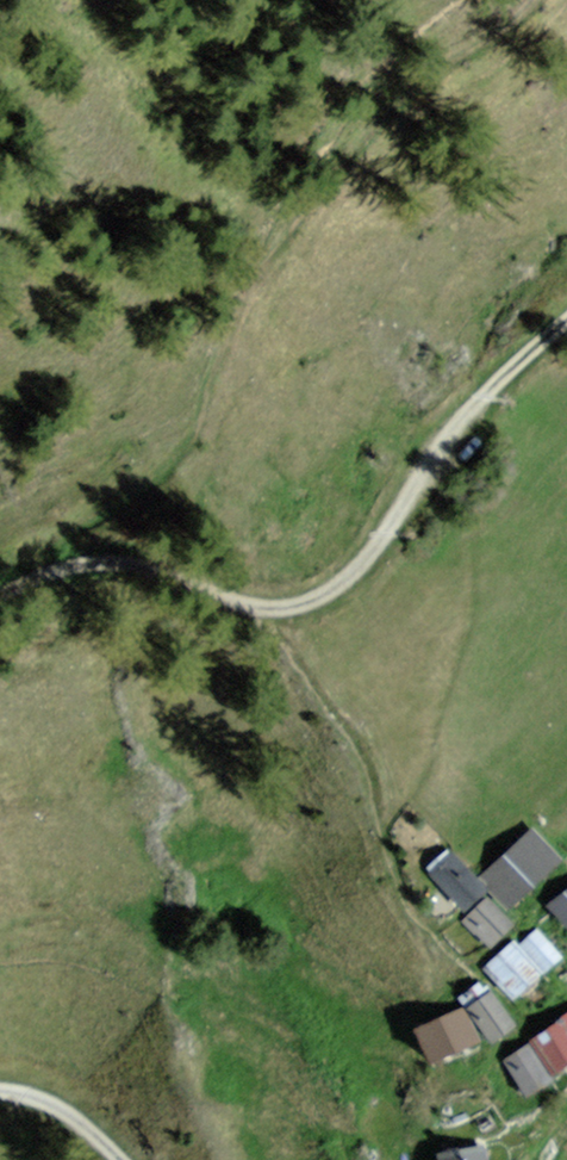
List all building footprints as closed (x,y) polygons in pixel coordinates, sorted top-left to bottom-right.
[(536,834),(491,878),(524,911),(566,868),(566,865),(536,834)] [(491,887),(453,849),(431,870),(470,909),(491,887)] [(492,893),(466,916),(495,946),(520,923),(492,893)] [(555,910),(566,922),(566,898),(555,910)] [(564,952),(541,927),(526,941),(549,966),(564,952)] [(552,978),(518,940),(487,968),(522,1006),(552,978)] [(494,992),(468,1010),(492,1045),(518,1027),(494,992)] [(480,1044),(462,1007),(415,1030),(433,1067),(480,1044)] [(532,1042),(566,1082),(566,1011),(532,1042)] [(532,1042),(505,1060),(538,1109),(565,1091),(532,1042)] [(441,1149),(444,1159),(492,1159),(486,1138),(441,1149)]
